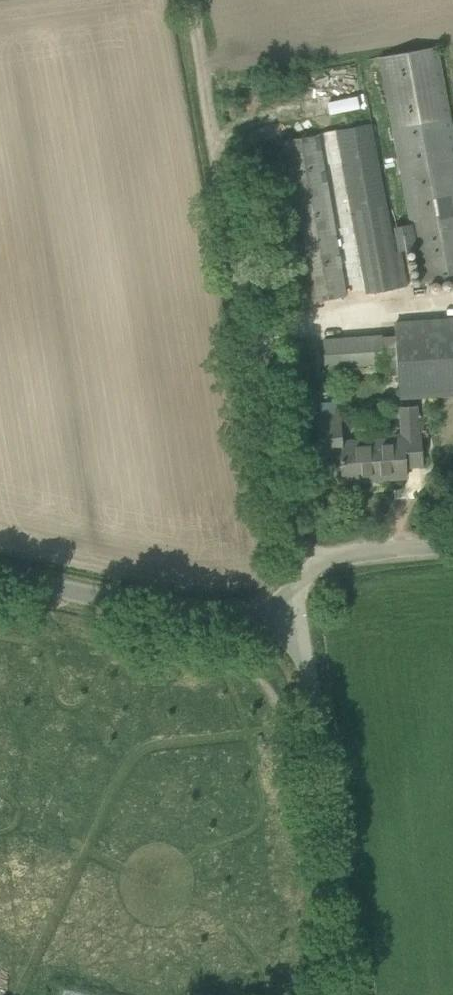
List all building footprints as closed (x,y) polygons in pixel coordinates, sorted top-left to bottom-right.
[(452,277),(452,138),(436,46),(377,57),(408,223),(393,226),(398,249),(414,246),(421,283),(452,277)] [(337,128),(360,258),(348,260),(355,295),(401,286),(372,122),(337,128)] [(345,296),(330,207),(340,205),(338,193),(328,195),(317,134),(284,140),(312,302),(345,296)] [(325,368),(397,363),(399,398),(452,395),(452,317),(394,321),(395,335),(323,340),(325,368)] [(322,456),(341,455),(342,446),(338,401),(318,403),(322,456)] [(369,444),(342,446),(341,455),(343,481),(406,477),(405,466),(422,465),(420,434),(418,434),(416,405),(400,406),(402,435),(384,436),(384,437),(368,439),(368,440),(369,440),(369,444)]
